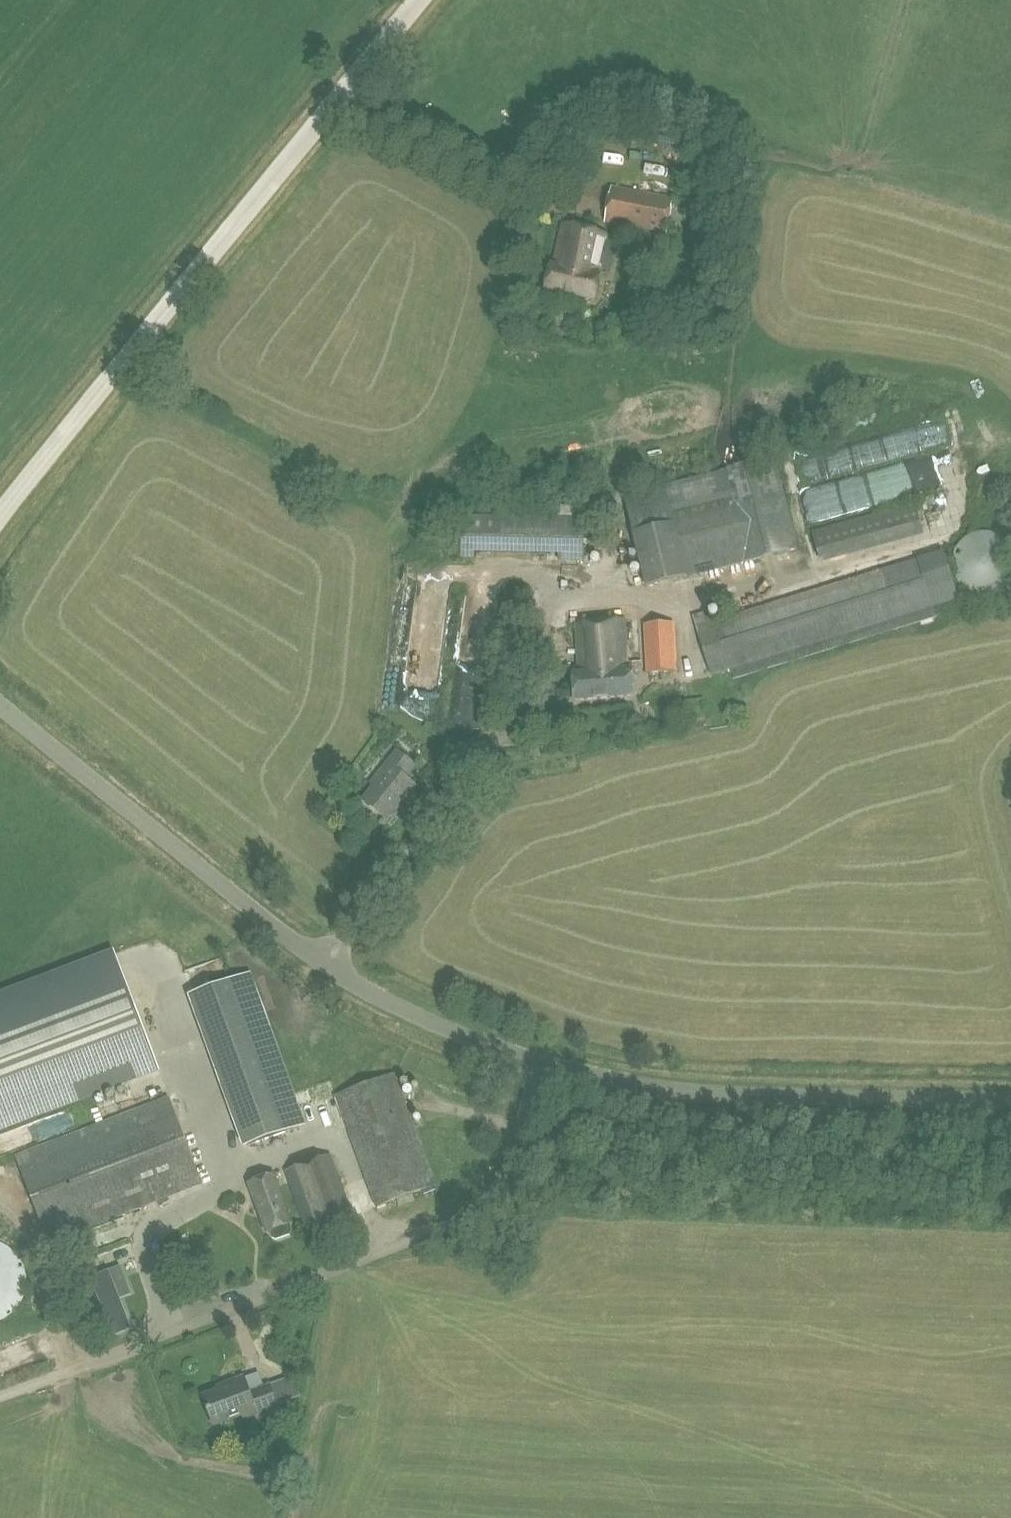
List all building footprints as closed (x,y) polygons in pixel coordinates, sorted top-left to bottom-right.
[(605,223),(667,235),(674,200),(612,188),(605,223)] [(599,275),(600,269),(598,269),(604,241),(607,242),(608,235),(564,225),(554,266),(553,265),(547,290),(595,301),(601,275),(599,275)] [(810,485),(933,453),(926,427),(804,459),(810,485)] [(625,498),(648,587),(798,549),(776,460),(625,498)] [(889,500),(901,497),(896,477),(884,480),(889,500)] [(813,529),(823,567),(929,537),(919,500),(813,529)] [(462,515),(461,558),(475,558),(475,552),(559,554),(559,561),(584,562),(585,518),(462,515)] [(957,548),(953,558),(953,568),(955,578),(961,586),(968,592),(968,593),(978,597),(988,597),(998,595),(1006,589),(1010,584),(1010,546),(1009,543),(1001,537),(992,533),(982,532),(972,535),(963,540),(957,548)] [(938,618),(934,606),(958,599),(944,553),(919,561),(717,622),(713,611),(694,617),(711,676),(731,670),(734,681),(938,618)] [(580,673),(573,673),(575,701),(634,697),(631,669),(630,669),(630,663),(626,621),(575,625),(580,673)] [(679,673),(676,624),(644,625),(647,674),(679,673)] [(432,667),(450,670),(454,641),(436,638),(432,667)] [(433,679),(432,705),(419,705),(419,715),(443,715),(444,679),(433,679)] [(391,767),(364,801),(389,821),(416,787),(406,779),(416,766),(399,752),(388,765),(391,767)] [(158,1068),(116,952),(0,994),(0,1128),(158,1068)] [(248,1146),(305,1125),(250,974),(193,994),(248,1146)] [(337,1096),(377,1206),(436,1185),(396,1075),(337,1096)] [(332,1084),(306,1089),(307,1097),(334,1092),(332,1084)] [(17,1158),(50,1243),(203,1184),(170,1099),(17,1158)] [(308,1232),(353,1216),(331,1156),(286,1172),(308,1232)] [(293,1230),(291,1225),(293,1224),(275,1175),(250,1185),(268,1233),(270,1233),(272,1238),(276,1240),(291,1235),(293,1230)] [(1,1320),(11,1315),(19,1307),(24,1297),(27,1286),(26,1275),(23,1264),(17,1255),(8,1247),(0,1243),(0,1321),(1,1320)] [(250,1393),(244,1378),(231,1383),(233,1387),(204,1398),(214,1427),(243,1416),(245,1419),(277,1407),(270,1386),(250,1393)]
